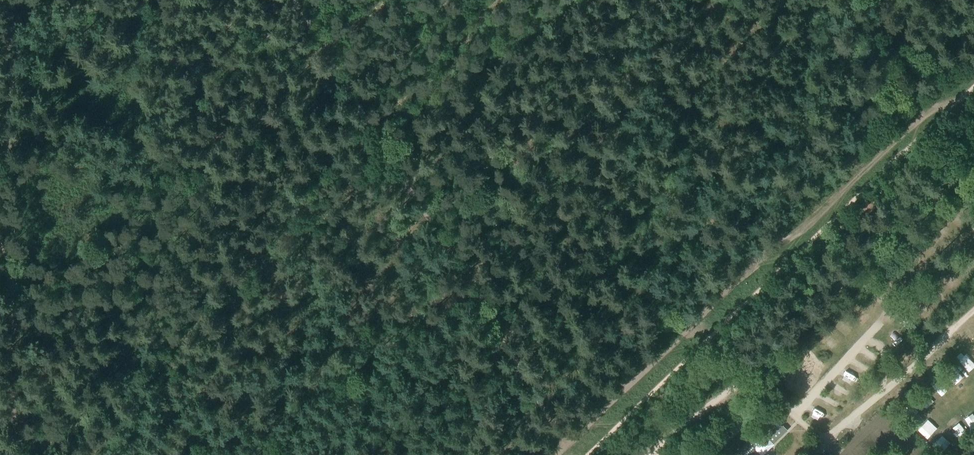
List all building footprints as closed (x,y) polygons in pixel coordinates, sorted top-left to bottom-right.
[(734,454),(735,454),(761,454),(787,430),(773,416),(734,454)]
